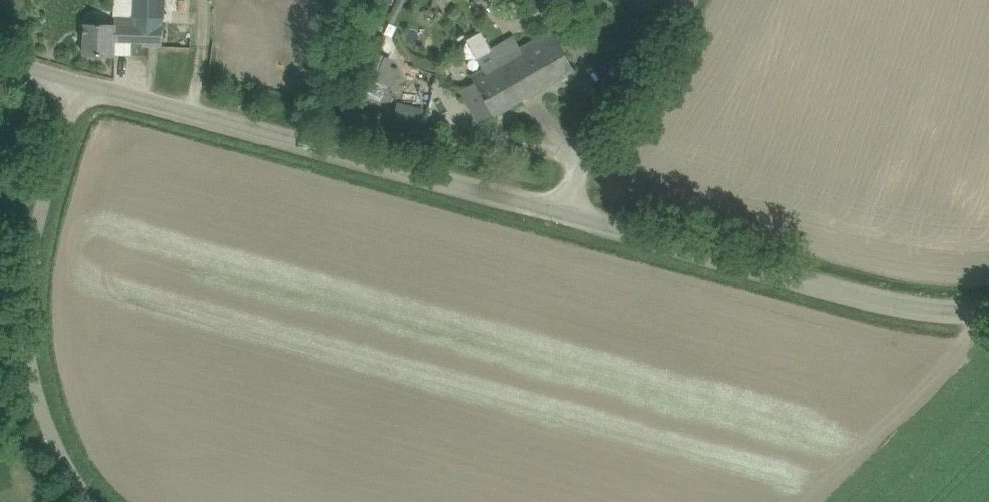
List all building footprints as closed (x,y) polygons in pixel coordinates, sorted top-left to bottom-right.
[(133,11),(131,11),(131,16),(115,16),(115,25),(86,24),(85,35),(85,55),(114,56),(115,42),(144,43),(144,46),(163,47),(164,14),(165,14),(165,13),(159,13),(159,0),(134,0),(133,11)] [(521,101),(575,70),(552,30),(499,61),(521,101)] [(372,79),(395,84),(400,64),(376,59),(372,79)] [(521,101),(499,61),(472,76),(475,81),(462,89),(482,123),(494,115),(495,116),(521,101)]
